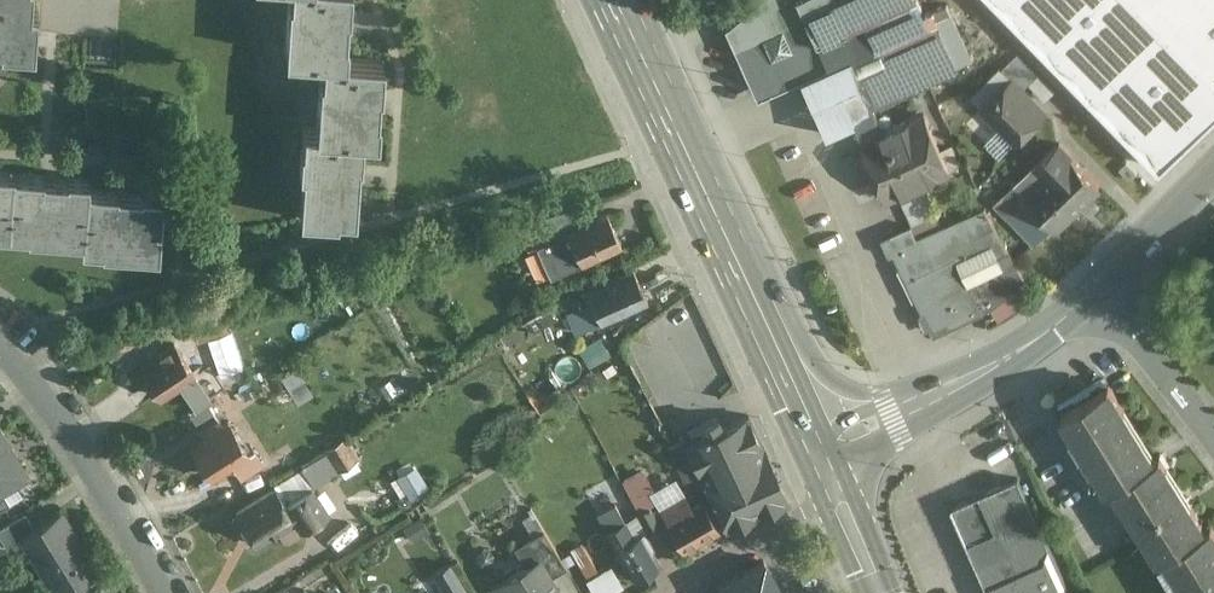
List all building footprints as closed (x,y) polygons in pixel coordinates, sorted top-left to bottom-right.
[(31,31),(32,0),(0,0),(0,29),(31,31)] [(349,224),(357,139),(377,140),(383,64),(347,63),(352,0),(288,0),(283,60),(322,63),(315,136),(303,136),(295,222),(349,224)] [(723,31),(759,101),(797,83),(823,139),(852,127),(885,206),(953,178),(923,116),(882,134),(873,112),(959,72),(934,11),(926,14),(919,0),(759,0),(723,31)] [(1160,175),(1213,124),(1213,0),(991,0),(1160,175)] [(1048,115),(1012,81),(981,115),(1017,148),(1048,115)] [(1098,193),(1058,150),(995,207),(1035,250),(1098,193)] [(166,199),(93,196),(94,182),(0,175),(0,239),(81,245),(81,255),(160,262),(166,199)] [(904,201),(913,224),(932,216),(923,194),(904,201)] [(557,279),(622,250),(607,218),(601,221),(595,205),(540,221),(550,244),(543,247),(557,279)] [(1027,293),(986,210),(916,245),(910,232),(883,246),(930,341),(1027,293)] [(635,270),(590,291),(606,325),(651,304),(635,270)] [(563,320),(556,307),(528,322),(535,335),(563,320)] [(223,315),(195,325),(201,343),(229,333),(223,315)] [(139,368),(162,402),(196,379),(166,332),(134,353),(142,366),(139,368)] [(1107,370),(1057,402),(1103,475),(1109,472),(1154,443),(1107,370)] [(686,441),(671,448),(694,499),(708,492),(726,531),(789,503),(764,449),(763,449),(748,416),(723,429),(717,417),(700,425),(706,437),(688,446),(686,441)] [(229,425),(193,449),(216,484),(252,460),(229,425)] [(0,428),(0,504),(34,483),(0,428)] [(358,458),(345,437),(325,449),(338,470),(358,458)] [(1159,440),(1154,443),(1109,472),(1155,546),(1161,543),(1207,516),(1159,440)] [(1015,473),(948,503),(989,592),(1070,592),(1015,473)] [(238,516),(261,551),(300,526),(305,535),(333,517),(315,493),(289,510),(277,492),(238,516)] [(660,510),(659,511),(668,524),(666,525),(684,554),(718,533),(701,504),(690,510),(682,497),(681,497),(660,510)] [(616,506),(599,516),(618,550),(616,551),(626,568),(628,567),(636,581),(661,567),(653,552),(655,551),(646,536),(650,533),(640,515),(626,523),(616,506)] [(62,513),(36,530),(21,540),(24,546),(56,592),(75,592),(103,575),(62,513)] [(1192,592),(1213,592),(1213,521),(1210,515),(1207,516),(1161,543),(1192,592)] [(36,530),(26,516),(0,532),(0,541),(9,555),(24,546),(21,540),(36,530)] [(424,516),(407,528),(414,539),(432,527),(424,516)] [(542,564),(553,582),(569,573),(546,535),(517,551),(529,571),(542,564)] [(717,587),(719,591),(721,592),(782,592),(764,561),(717,587)] [(542,564),(529,571),(503,587),(507,592),(560,592),(553,582),(542,564)] [(588,577),(596,592),(612,592),(624,587),(613,565),(588,577)] [(452,566),(437,576),(447,592),(468,592),(452,566)]
